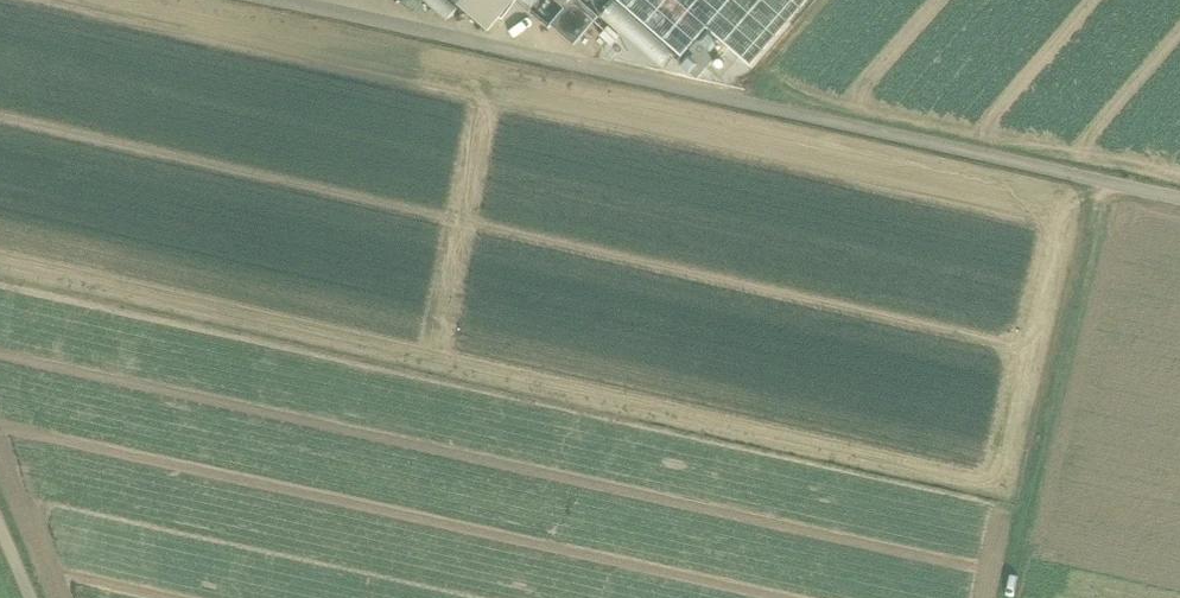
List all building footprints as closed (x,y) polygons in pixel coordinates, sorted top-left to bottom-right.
[(456,4),(488,31),(515,0),(460,0),(456,4)] [(530,11),(540,0),(517,0),(530,11)] [(685,64),(705,41),(748,78),(816,0),(611,0),(685,64)]
